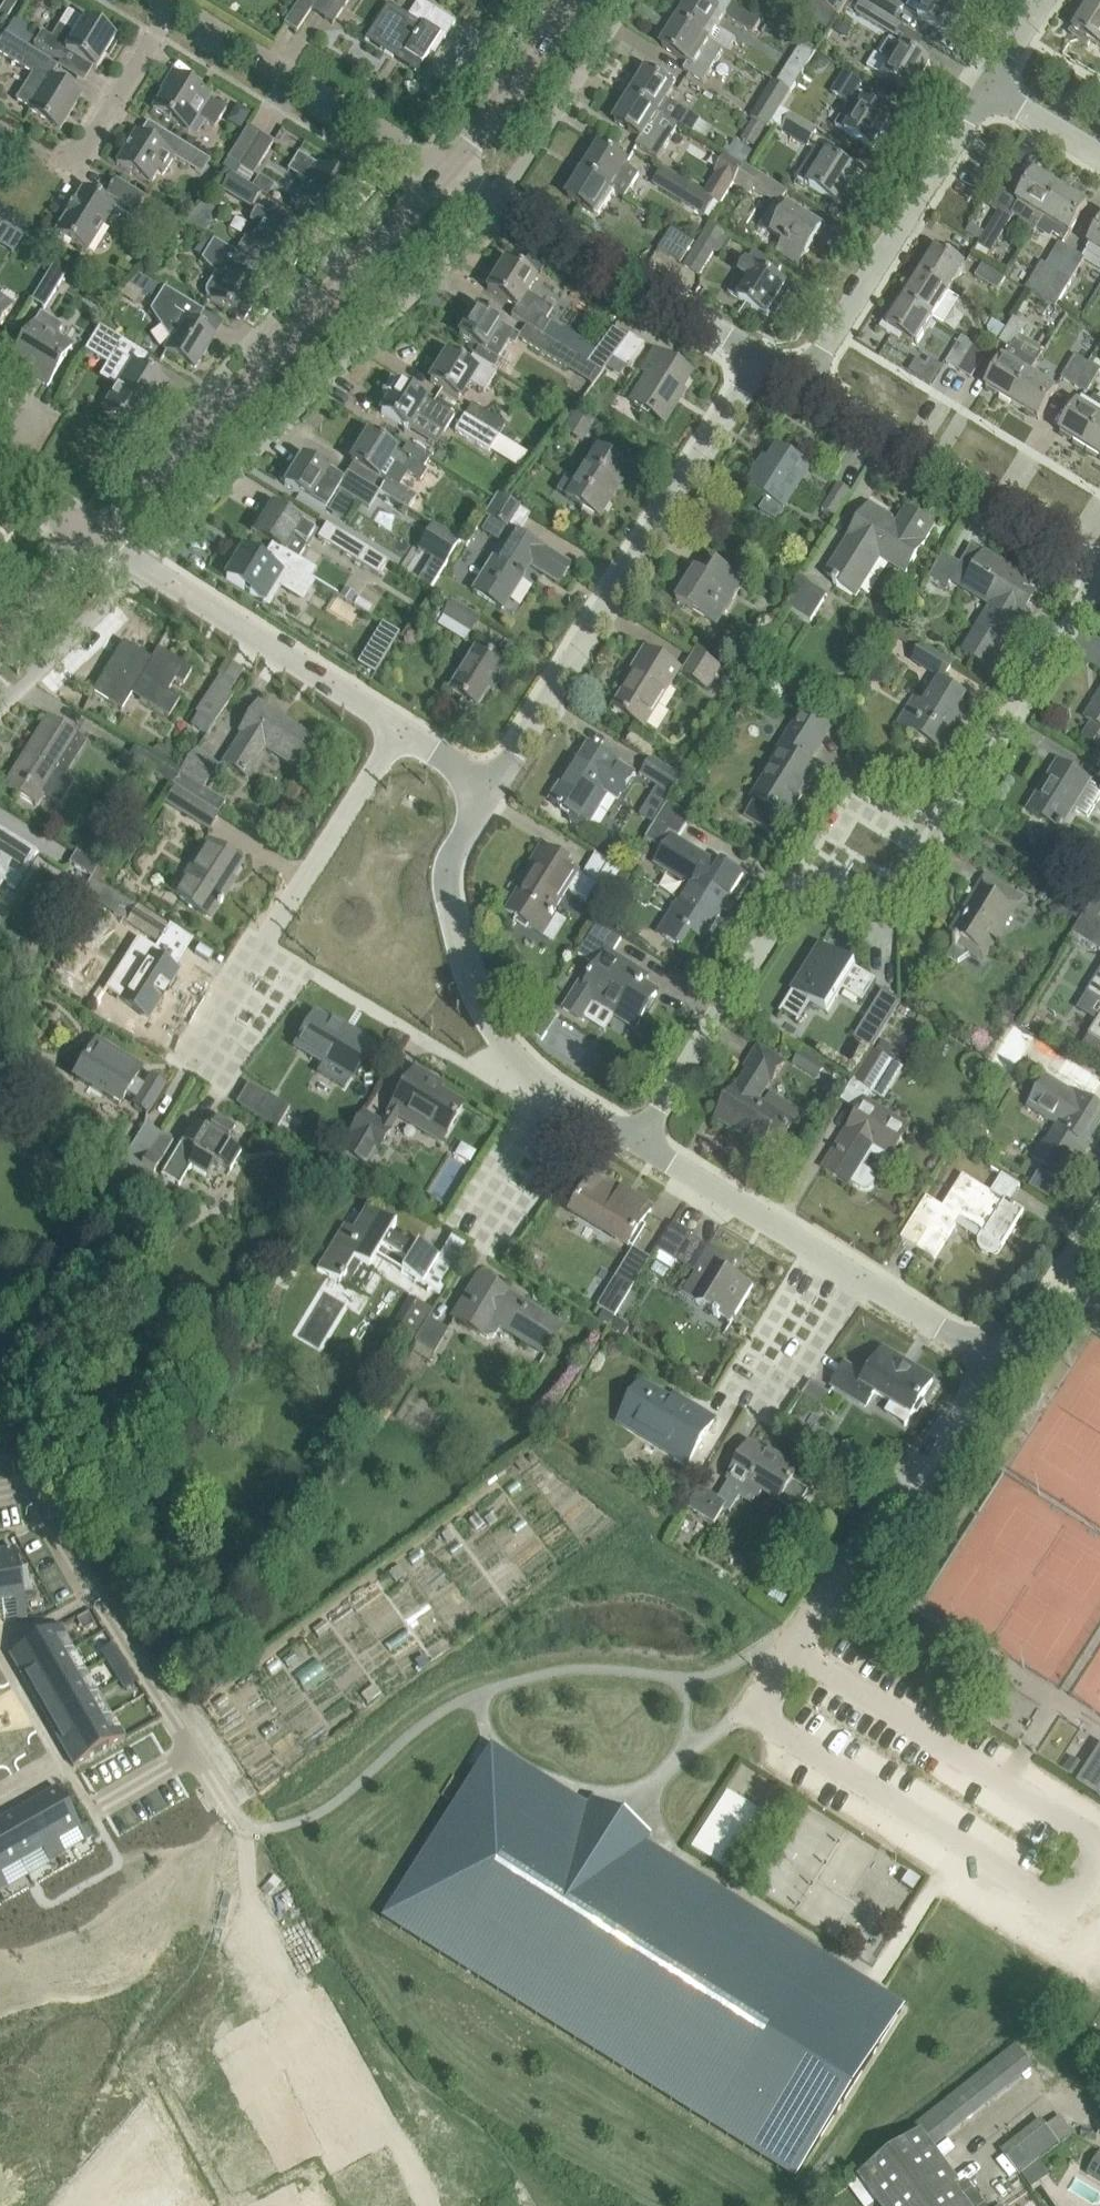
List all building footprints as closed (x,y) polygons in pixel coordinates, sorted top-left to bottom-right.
[(0,8),(0,13),(7,18),(17,3),(12,0),(5,0),(0,8)] [(308,14),(311,10),(313,11),(320,0),(318,0),(314,5),(307,0),(300,0),(284,24),(296,32),(308,14)] [(719,29),(726,17),(727,16),(725,15),(701,0),(686,0),(679,10),(684,13),(680,18),(730,50),(736,40),(719,29)] [(840,14),(849,0),(817,0),(840,14)] [(867,0),(862,0),(855,12),(896,37),(903,26),(897,22),(898,19),(871,2),(867,0)] [(871,2),(898,19),(906,8),(893,0),(872,0),(871,2)] [(968,4),(962,0),(928,0),(918,17),(948,35),(968,4)] [(1090,3),(1099,10),(1099,0),(1091,0),(1090,3)] [(421,64),(429,52),(434,55),(455,23),(434,9),(424,24),(389,2),(365,40),(392,57),(398,48),(421,64)] [(732,3),(725,15),(727,16),(726,17),(752,33),(760,21),(732,3)] [(1099,46),(1099,10),(1090,3),(1070,34),(1087,45),(1090,40),(1099,46)] [(730,50),(680,18),(662,47),(687,63),(683,70),(703,82),(724,50),(726,51),(717,64),(742,81),(753,65),(730,50)] [(42,32),(38,38),(34,45),(63,64),(69,54),(96,70),(115,39),(84,20),(75,35),(59,25),(51,37),(42,32)] [(11,24),(5,34),(26,47),(32,37),(11,24)] [(16,100),(30,109),(29,111),(59,130),(80,96),(51,78),(58,67),(26,47),(5,34),(0,41),(0,54),(32,74),(16,100)] [(870,69),(912,94),(930,64),(904,48),(902,52),(891,45),(881,60),(877,57),(870,69)] [(796,50),(783,86),(797,92),(811,55),(796,50)] [(647,71),(631,97),(678,126),(692,135),(700,121),(668,100),(675,89),(647,71)] [(163,92),(153,110),(189,132),(197,117),(214,128),(226,109),(209,99),(210,98),(172,74),(162,91),(163,92)] [(834,125),(872,149),(874,146),(877,146),(881,139),(880,136),(891,119),(854,96),(861,85),(844,74),(832,93),(849,103),(834,125)] [(636,146),(658,160),(678,126),(631,97),(615,123),(640,138),(636,146)] [(791,113),(781,130),(808,147),(819,131),(791,113)] [(753,120),(740,139),(754,148),(766,128),(753,120)] [(239,168),(260,134),(248,126),(227,160),(239,168)] [(156,146),(136,133),(116,164),(150,185),(158,172),(163,176),(173,158),(200,175),(209,160),(165,133),(156,146)] [(274,142),(260,134),(239,168),(250,175),(256,165),(259,166),(274,142)] [(630,166),(600,146),(587,168),(627,193),(639,175),(629,168),(630,166)] [(797,177),(838,204),(857,174),(828,155),(827,156),(816,148),(806,163),(797,177)] [(298,153),(289,167),(297,172),(295,175),(308,183),(307,186),(303,187),(296,197),(297,201),(304,205),(306,203),(316,209),(315,210),(332,221),(353,187),(319,166),(298,153)] [(704,189),(665,165),(656,180),(708,213),(717,197),(704,189)] [(746,165),(740,174),(757,185),(754,189),(780,205),(789,191),(746,165)] [(568,198),(598,217),(614,191),(624,198),(627,193),(587,168),(568,198)] [(723,201),(734,184),(715,172),(704,189),(717,197),(723,201)] [(1033,233),(1035,230),(1042,218),(1061,188),(1060,188),(1061,186),(1061,184),(1052,178),(1050,179),(1048,181),(1035,172),(1017,202),(1018,203),(1008,218),(998,212),(978,246),(990,253),(1013,216),(1021,221),(1019,224),(1033,233)] [(252,208),(261,193),(231,174),(222,189),(252,208)] [(67,215),(56,233),(86,252),(114,208),(131,219),(136,212),(137,212),(145,199),(115,181),(106,194),(109,196),(106,202),(84,188),(75,202),(74,201),(66,214),(67,215)] [(1061,188),(1042,218),(1035,230),(1048,238),(1052,233),(1065,241),(1087,204),(1061,188)] [(806,255),(822,229),(788,207),(772,233),(785,241),(778,252),(798,265),(805,255),(806,255)] [(276,262),(287,269),(290,265),(294,267),(297,262),(293,260),(306,238),(268,214),(268,215),(257,208),(250,219),(261,227),(252,240),(247,237),(238,250),(271,270),(276,262)] [(684,266),(686,267),(699,275),(725,233),(709,224),(684,266)] [(1071,250),(1042,299),(1055,307),(1084,259),(1099,268),(1099,226),(1088,246),(1089,246),(1082,257),(1071,250)] [(672,228),(658,249),(680,264),(694,242),(672,228)] [(240,274),(248,261),(213,240),(201,259),(215,274),(206,288),(206,291),(205,293),(206,296),(208,298),(210,300),(243,321),(263,288),(240,274)] [(1023,288),(1042,299),(1071,250),(1063,245),(1050,267),(1041,261),(1023,288)] [(936,249),(919,276),(948,293),(965,267),(936,249)] [(774,280),(782,268),(754,251),(740,273),(751,280),(739,299),(767,317),(770,312),(775,315),(782,304),(777,301),(786,286),(774,280)] [(58,257),(38,290),(31,301),(44,309),(71,265),(58,257)] [(511,316),(530,327),(543,335),(550,324),(545,321),(553,309),(527,293),(535,280),(504,262),(487,290),(516,308),(511,316)] [(1005,277),(983,264),(975,277),(997,290),(1005,277)] [(141,275),(130,285),(144,293),(152,298),(159,286),(141,275)] [(948,293),(919,276),(903,302),(932,320),(944,328),(961,302),(948,293)] [(164,350),(195,369),(215,337),(196,325),(204,312),(164,288),(150,311),(170,341),(164,350)] [(12,306),(0,299),(0,326),(12,306)] [(898,340),(901,335),(917,345),(932,320),(903,302),(895,314),(890,311),(880,328),(898,340)] [(502,324),(476,308),(459,335),(497,359),(509,340),(514,343),(519,335),(502,324)] [(40,313),(38,317),(11,360),(31,373),(30,375),(48,386),(72,346),(61,340),(59,332),(63,326),(40,313)] [(1011,347),(986,388),(1012,403),(1029,375),(1043,351),(1024,347),(1015,342),(1026,325),(1014,317),(1000,340),(1011,347)] [(124,375),(102,411),(138,433),(168,384),(116,352),(122,340),(99,326),(85,350),(107,364),(106,365),(124,375)] [(553,342),(542,335),(543,335),(530,327),(523,340),(592,384),(601,371),(586,362),(576,356),(553,341),(553,342)] [(612,358),(630,335),(629,334),(627,337),(612,328),(586,362),(601,371),(612,358)] [(562,329),(553,341),(576,356),(584,343),(562,329)] [(644,344),(630,335),(612,358),(627,367),(644,344)] [(946,363),(959,371),(975,345),(961,337),(946,363)] [(987,352),(975,345),(959,371),(971,378),(987,352)] [(653,350),(641,368),(649,373),(631,402),(660,420),(690,373),(653,350)] [(466,365),(447,354),(430,382),(459,400),(470,381),(484,390),(490,380),(497,371),(491,367),(473,356),(472,355),(466,365)] [(1060,379),(1073,386),(1087,364),(1074,356),(1060,379)] [(1073,386),(1087,395),(1099,373),(1099,372),(1087,364),(1073,386)] [(1056,391),(1029,375),(1012,403),(1038,420),(1056,391)] [(398,386),(381,413),(407,429),(416,415),(444,432),(454,416),(425,398),(423,401),(398,386)] [(1060,433),(1086,449),(1099,427),(1099,400),(1094,396),(1090,403),(1082,398),(1060,433)] [(471,404),(464,415),(498,435),(504,424),(471,404)] [(565,427),(582,440),(596,422),(579,409),(565,427)] [(488,450),(498,435),(464,415),(455,430),(488,450)] [(1086,449),(1099,458),(1099,427),(1086,449)] [(368,433),(350,461),(385,483),(380,492),(405,508),(414,494),(399,485),(407,473),(419,481),(426,470),(423,468),(430,459),(406,444),(400,454),(396,451),(368,433)] [(784,508),(810,467),(779,447),(765,469),(761,466),(748,486),(767,498),(760,510),(776,520),(783,508),(784,508)] [(565,497),(600,518),(630,470),(596,448),(565,497)] [(280,480),(286,483),(284,485),(325,510),(337,491),(352,500),(363,482),(348,473),(342,483),(301,458),(294,470),(288,467),(280,480)] [(851,493),(838,484),(822,509),(835,518),(851,493)] [(497,494),(484,515),(508,530),(521,509),(497,494)] [(884,513),(870,505),(849,537),(850,537),(827,573),(835,578),(832,583),(837,586),(838,584),(854,595),(880,556),(906,572),(924,543),(923,543),(933,527),(906,510),(896,526),(889,521),(887,525),(880,520),(884,513)] [(266,553),(273,557),(274,556),(310,579),(311,579),(316,570),(300,559),(316,533),(272,506),(271,507),(273,509),(268,518),(260,513),(250,530),(272,544),(266,553)] [(432,523),(416,549),(444,566),(460,541),(432,523)] [(325,524),(316,538),(378,576),(387,561),(325,524)] [(559,583),(570,566),(512,529),(473,591),(502,609),(521,578),(523,580),(524,577),(517,572),(524,561),(559,583)] [(313,580),(311,579),(310,579),(274,556),(273,557),(268,565),(244,550),(226,578),(268,604),(280,584),(293,592),(302,597),(313,580)] [(973,572),(944,554),(929,578),(946,589),(953,578),(965,585),(966,584),(992,599),(961,650),(989,667),(1019,618),(1020,619),(1040,587),(985,553),(973,572)] [(743,579),(718,564),(709,577),(696,569),(676,601),(715,624),(743,579)] [(801,588),(789,608),(811,622),(827,595),(798,577),(794,583),(801,588)] [(452,601),(436,626),(464,643),(479,618),(452,601)] [(387,647),(370,637),(353,664),(370,675),(387,647)] [(183,685),(192,670),(158,649),(151,659),(123,642),(92,692),(122,710),(128,701),(164,723),(179,699),(167,692),(175,680),(183,685)] [(914,660),(944,679),(953,663),(923,645),(914,660)] [(496,685),(507,667),(476,647),(449,691),(476,708),(492,682),(496,685)] [(641,665),(614,708),(643,726),(678,670),(646,650),(638,663),(641,665)] [(695,653),(681,676),(707,692),(721,670),(695,653)] [(760,666),(755,680),(771,685),(775,671),(760,666)] [(961,702),(965,697),(938,681),(924,705),(911,704),(903,718),(910,729),(909,730),(939,749),(956,722),(955,722),(966,705),(961,702)] [(214,684),(195,712),(214,724),(233,695),(214,684)] [(1085,718),(1092,723),(1083,737),(1099,748),(1099,695),(1085,718)] [(265,748),(297,768),(314,741),(282,721),(280,723),(273,719),(276,714),(258,703),(239,732),(242,733),(223,763),(245,777),(249,771),(265,748)] [(785,817),(787,819),(816,770),(807,765),(829,729),(802,713),(780,749),(783,751),(754,798),(756,800),(746,816),(775,834),(785,817)] [(76,734),(48,717),(25,754),(29,755),(24,763),(21,761),(5,786),(35,806),(41,798),(57,808),(72,785),(52,772),(76,734)] [(172,786),(173,785),(181,773),(135,745),(127,759),(172,786)] [(631,773),(589,747),(572,774),(569,773),(561,786),(556,785),(551,794),(553,798),(552,800),(560,805),(559,806),(563,809),(563,807),(572,813),(569,817),(570,822),(583,830),(589,829),(602,808),(593,802),(602,787),(616,796),(631,773)] [(181,773),(173,785),(174,785),(218,813),(224,803),(203,789),(218,766),(196,751),(181,773)] [(867,752),(855,757),(859,769),(872,764),(867,752)] [(651,759),(640,777),(663,791),(651,810),(659,814),(682,778),(651,759)] [(1058,762),(1029,809),(1061,829),(1074,809),(1087,817),(1099,797),(1099,795),(1095,792),(1097,788),(1089,783),(1090,782),(1058,762)] [(206,831),(218,813),(174,785),(163,804),(206,831)] [(669,832),(674,835),(679,838),(691,817),(668,803),(655,823),(669,832)] [(658,848),(669,832),(655,823),(645,840),(658,848)] [(3,882),(14,889),(36,852),(0,830),(0,887),(3,882)] [(660,934),(679,946),(688,932),(690,933),(691,932),(703,940),(723,907),(720,906),(726,897),(734,902),(748,879),(722,863),(719,868),(671,838),(657,860),(694,884),(660,934)] [(226,888),(242,863),(207,840),(189,867),(196,872),(179,898),(211,918),(229,890),(226,888)] [(527,882),(508,913),(543,934),(555,915),(553,913),(553,912),(567,890),(578,872),(568,866),(570,863),(549,851),(540,865),(541,866),(530,884),(527,882)] [(67,864),(91,879),(98,868),(75,853),(67,864)] [(578,872),(567,890),(598,909),(608,893),(611,894),(625,872),(596,854),(583,875),(578,872)] [(110,875),(98,868),(91,879),(84,889),(95,897),(105,882),(110,875)] [(948,955),(973,971),(1021,896),(988,875),(948,938),(956,943),(948,955)] [(105,882),(95,897),(92,901),(158,945),(171,925),(105,882)] [(1063,900),(1049,909),(1057,922),(1071,913),(1063,900)] [(1099,920),(1084,910),(1070,934),(1099,954),(1099,920)] [(589,970),(565,1009),(582,1020),(596,997),(617,1011),(616,1014),(636,1027),(657,994),(643,985),(644,984),(639,981),(643,974),(612,955),(621,939),(599,925),(578,956),(597,968),(594,973),(589,970)] [(75,926),(62,945),(80,958),(93,939),(75,926)] [(798,1024),(811,1004),(827,1014),(842,990),(863,1003),(876,981),(856,968),(821,946),(792,992),(779,1012),(781,1014),(783,1010),(784,1011),(784,1012),(798,1021),(796,1023),(798,1024)] [(148,1017),(176,972),(173,970),(178,961),(158,948),(152,957),(150,956),(122,1001),(118,999),(114,1000),(109,1006),(110,1011),(129,1023),(134,1022),(140,1012),(148,1017)] [(1083,993),(1099,1003),(1099,966),(1083,993)] [(876,1001),(871,1009),(873,1017),(885,1024),(893,1011),(876,1001)] [(315,1013),(295,1046),(324,1063),(318,1072),(346,1088),(367,1054),(366,1053),(372,1043),(354,1032),(352,1035),(315,1013)] [(1086,1035),(1099,1044),(1099,1013),(1086,1035)] [(535,1021),(530,1028),(541,1036),(546,1028),(535,1021)] [(139,1070),(95,1043),(76,1075),(121,1103),(129,1090),(140,1097),(136,1103),(148,1110),(164,1085),(151,1077),(145,1087),(134,1080),(139,1070)] [(783,1139),(793,1123),(756,1099),(781,1060),(759,1046),(746,1067),(749,1069),(737,1088),(736,1087),(719,1115),(748,1132),(745,1137),(761,1147),(771,1132),(783,1139)] [(874,1049),(854,1080),(875,1093),(894,1061),(874,1049)] [(1060,1073),(1093,1093),(1099,1082),(1067,1061),(1060,1073)] [(428,1125),(424,1131),(441,1141),(463,1105),(425,1082),(429,1077),(414,1068),(393,1103),(404,1110),(428,1125)] [(1077,1162),(1083,1152),(1082,1151),(1099,1122),(1099,1108),(1088,1101),(1077,1094),(1076,1096),(1046,1078),(1028,1107),(1037,1112),(1056,1124),(1046,1142),(1049,1144),(1041,1158),(1059,1169),(1068,1156),(1077,1162)] [(266,1093),(254,1114),(277,1128),(289,1107),(266,1093)] [(876,1145),(892,1154),(908,1128),(865,1102),(849,1128),(852,1130),(839,1152),(836,1150),(825,1168),(851,1184),(852,1183),(862,1189),(864,1189),(865,1189),(868,1189),(870,1189),(871,1188),(873,1187),(874,1185),(875,1183),(875,1182),(875,1180),(875,1178),(875,1176),(874,1175),(873,1174),(872,1173),(862,1167),(876,1145)] [(391,1128),(381,1122),(363,1111),(341,1149),(360,1160),(369,1145),(377,1150),(391,1128)] [(231,1170),(241,1153),(229,1146),(231,1142),(227,1140),(235,1128),(217,1117),(210,1129),(206,1127),(204,1131),(192,1123),(161,1175),(179,1186),(190,1168),(205,1177),(213,1164),(216,1166),(218,1162),(231,1170)] [(120,1166),(133,1173),(160,1131),(148,1123),(120,1166)] [(146,1182),(154,1169),(173,1139),(160,1131),(133,1173),(146,1182)] [(980,1133),(970,1136),(973,1149),(984,1146),(980,1133)] [(572,1212),(629,1246),(651,1209),(594,1175),(572,1212)] [(1020,1187),(1020,1186),(1002,1175),(991,1193),(963,1176),(943,1208),(927,1198),(901,1239),(934,1259),(956,1225),(979,1240),(982,1234),(982,1235),(979,1240),(979,1242),(979,1244),(979,1246),(980,1248),(981,1250),(982,1252),(984,1253),(986,1254),(988,1255),(989,1255),(991,1255),(994,1255),(996,1254),(998,1253),(999,1252),(1002,1247),(1025,1212),(1006,1200),(1016,1185),(1020,1187)] [(422,1283),(438,1257),(417,1244),(414,1250),(390,1235),(395,1225),(366,1208),(352,1230),(344,1225),(318,1268),(341,1281),(354,1259),(368,1267),(380,1247),(407,1263),(403,1271),(422,1283)] [(676,1261),(693,1234),(674,1223),(658,1249),(676,1261)] [(736,1261),(711,1246),(688,1283),(701,1291),(695,1301),(731,1323),(753,1286),(730,1272),(736,1261)] [(616,1317),(651,1258),(633,1248),(598,1306),(609,1313),(612,1315),(616,1317)] [(545,1353),(561,1326),(525,1304),(523,1308),(503,1296),(505,1292),(479,1276),(454,1316),(481,1333),(487,1337),(495,1334),(501,1325),(545,1353)] [(416,1336),(427,1318),(432,1310),(410,1297),(394,1323),(416,1336)] [(427,1318),(416,1336),(414,1340),(433,1351),(446,1330),(427,1318)] [(845,1364),(832,1386),(864,1405),(873,1391),(912,1415),(933,1381),(883,1351),(868,1377),(845,1364)] [(684,1409),(642,1383),(626,1409),(642,1418),(638,1424),(691,1457),(714,1419),(688,1403),(684,1409)] [(777,1462),(750,1445),(730,1479),(759,1496),(762,1490),(779,1500),(778,1502),(796,1513),(809,1491),(792,1481),(799,1470),(779,1458),(777,1462)] [(727,1503),(699,1486),(686,1507),(714,1524),(727,1503)] [(0,1553),(0,1597),(1,1606),(14,1604),(17,1621),(27,1619),(23,1595),(32,1593),(32,1592),(31,1592),(27,1569),(28,1569),(28,1568),(18,1569),(15,1550),(0,1553)] [(61,1625),(9,1655),(22,1677),(62,1654),(55,1640),(66,1634),(61,1625)] [(113,1645),(101,1652),(106,1660),(118,1653),(113,1645)] [(118,1653),(106,1660),(111,1668),(123,1660),(118,1653)] [(62,1654),(22,1677),(35,1699),(75,1676),(62,1654)] [(131,1673),(119,1681),(124,1688),(136,1681),(131,1673)] [(75,1676),(35,1699),(48,1722),(88,1699),(75,1676)] [(88,1699),(48,1722),(60,1744),(101,1721),(88,1699)] [(101,1721),(60,1744),(73,1767),(125,1737),(120,1728),(109,1735),(101,1721)] [(477,1766),(382,1917),(795,2178),(797,2176),(901,2011),(873,1994),(833,1969),(826,1964),(815,1957),(819,1952),(674,1861),(645,1842),(650,1835),(592,1798),(587,1805),(491,1745),(477,1766)] [(1093,1758),(1078,1782),(1098,1795),(1097,1797),(1099,1799),(1099,1763),(1093,1758)] [(56,1787),(27,1804),(57,1857),(65,1853),(58,1841),(78,1830),(85,1841),(87,1840),(56,1787)] [(692,1846),(739,1874),(775,1815),(728,1787),(692,1846)] [(0,1819),(0,1825),(21,1862),(42,1850),(49,1862),(57,1857),(27,1804),(0,1819)] [(7,1886),(1,1874),(21,1862),(0,1825),(0,1890),(7,1886)] [(912,1890),(919,1879),(908,1872),(901,1883),(912,1890)] [(208,2043),(171,2063),(181,2083),(219,2063),(208,2043)] [(219,2063),(181,2083),(191,2102),(229,2082),(219,2063)] [(229,2082),(191,2102),(202,2121),(239,2101),(229,2082)] [(290,2087),(277,2093),(282,2101),(294,2095),(290,2087)] [(294,2095),(282,2101),(286,2109),(298,2103),(298,2104),(299,2103),(294,2095)] [(239,2101),(202,2121),(212,2140),(249,2120),(239,2101)] [(300,2108),(289,2114),(293,2122),(305,2116),(301,2107),(300,2108)] [(305,2116),(293,2122),(297,2130),(309,2124),(309,2125),(310,2124),(305,2116)] [(249,2120),(212,2140),(222,2158),(259,2138),(249,2120)] [(312,2129),(300,2136),(305,2144),(317,2137),(312,2128),(311,2129),(312,2129)] [(860,2177),(881,2205),(969,2205),(956,2189),(960,2186),(920,2132),(860,2177)] [(317,2137),(305,2144),(309,2151),(321,2145),(317,2137)] [(435,2137),(424,2144),(428,2151),(440,2145),(435,2137)] [(259,2138),(222,2158),(232,2177),(269,2157),(259,2138)] [(321,2145),(309,2151),(313,2159),(325,2153),(321,2145)] [(440,2145),(428,2151),(432,2159),(444,2153),(440,2145)] [(1091,2166),(1099,2171),(1099,2152),(1091,2166)] [(371,2153),(330,2175),(342,2198),(383,2176),(371,2153)] [(269,2157),(232,2177),(242,2197),(280,2177),(269,2157)] [(342,2198),(346,2205),(377,2205),(394,2197),(383,2176),(342,2198)] [(452,2183),(440,2189),(445,2197),(456,2190),(452,2183)] [(456,2190),(445,2197),(449,2205),(461,2198),(456,2190)] [(377,2205),(399,2205),(394,2197),(377,2205)]
